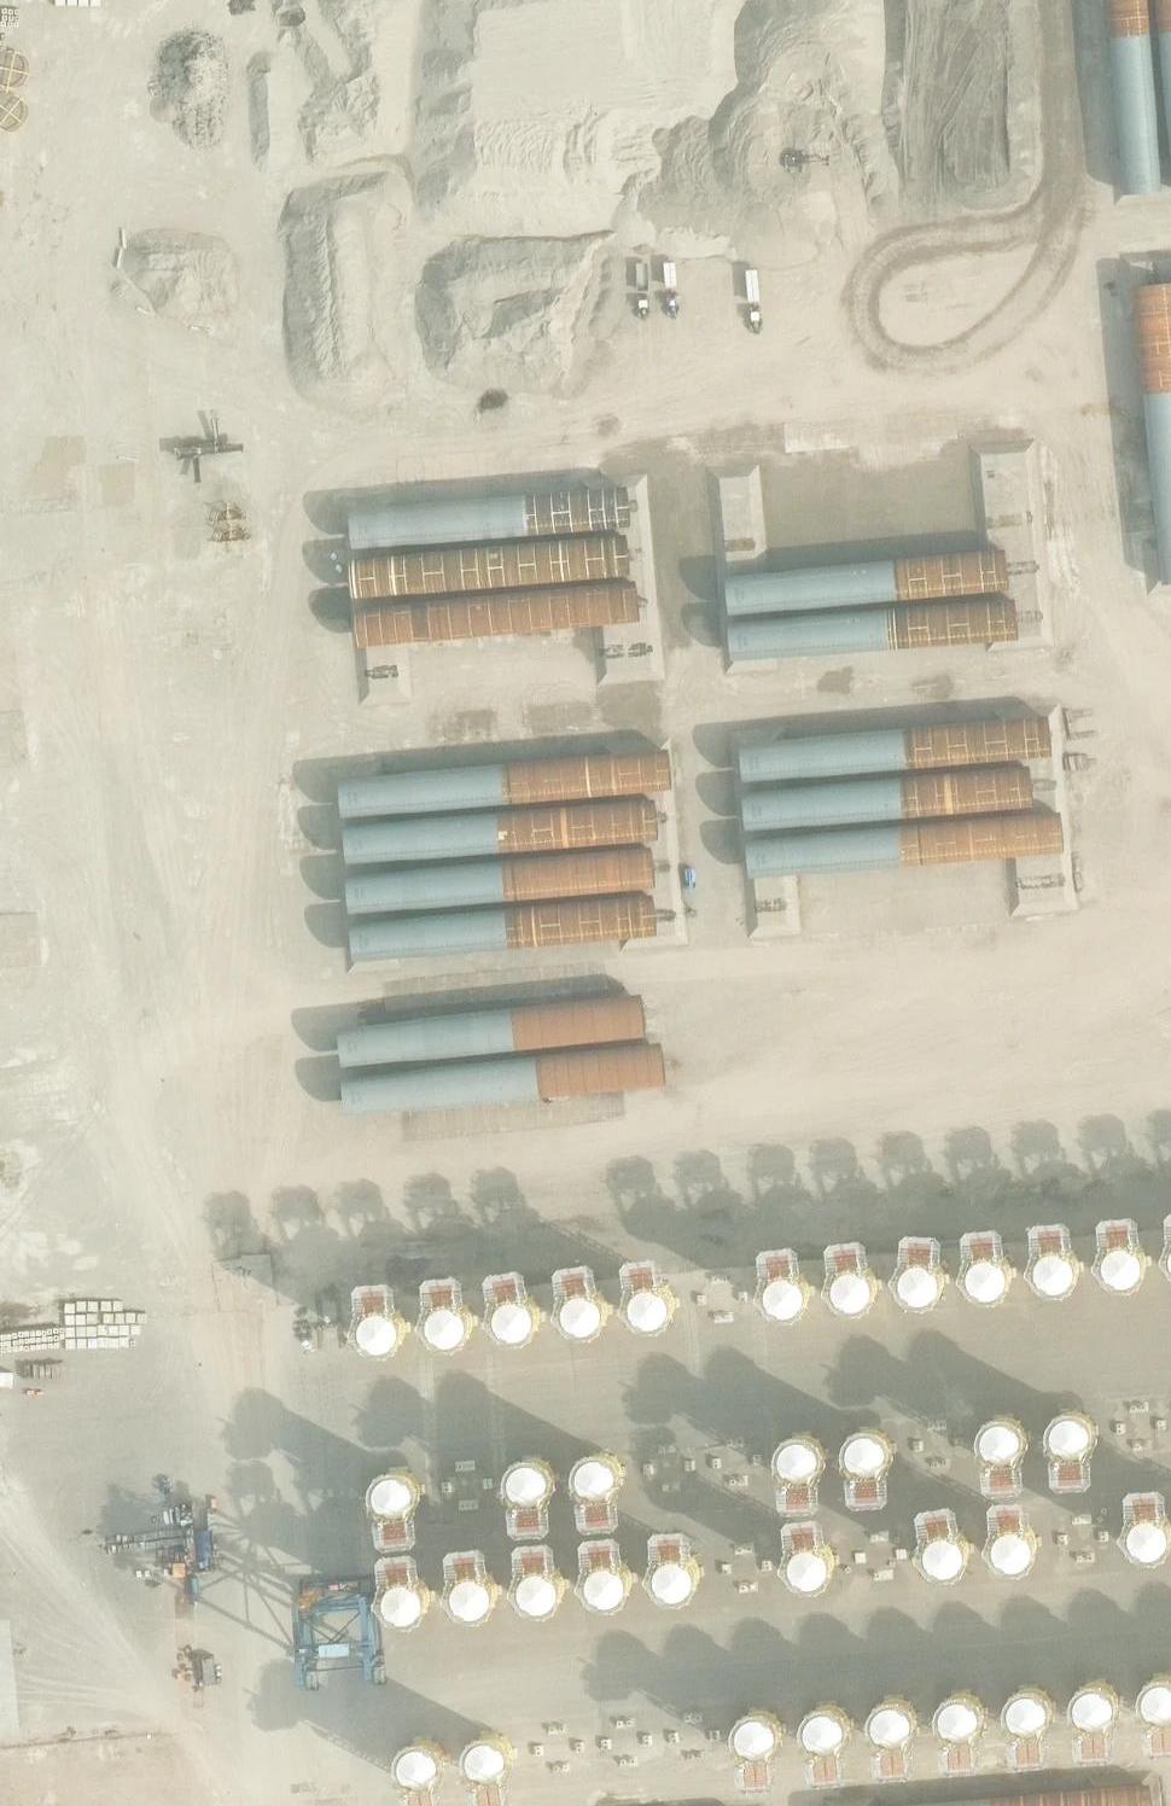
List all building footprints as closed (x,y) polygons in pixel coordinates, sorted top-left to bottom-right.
[(338,90),(407,0),(376,0),(318,75),(338,90)] [(393,68),(411,82),(471,0),(442,0),(393,68)] [(521,140),(504,128),(445,213),(462,225),(521,140)] [(740,266),(738,245),(671,253),(674,274),(740,266)] [(980,531),(981,506),(954,504),(953,529),(980,531)] [(660,552),(661,526),(633,524),(631,550),(660,552)] [(1170,707),(1170,560),(1075,567),(1085,713),(1170,707)] [(583,716),(511,579),(491,590),(563,727),(583,716)] [(490,732),(512,724),(456,580),(434,588),(490,732)] [(359,596),(415,739),(451,725),(455,734),(462,732),(454,712),(435,719),(384,587),(359,596)] [(1012,619),(1013,661),(1047,660),(1046,618),(1012,619)] [(937,626),(913,625),(913,660),(936,660),(937,626)] [(779,631),(780,660),(809,659),(808,630),(779,631)] [(622,633),(590,632),(589,676),(621,677),(622,633)]
